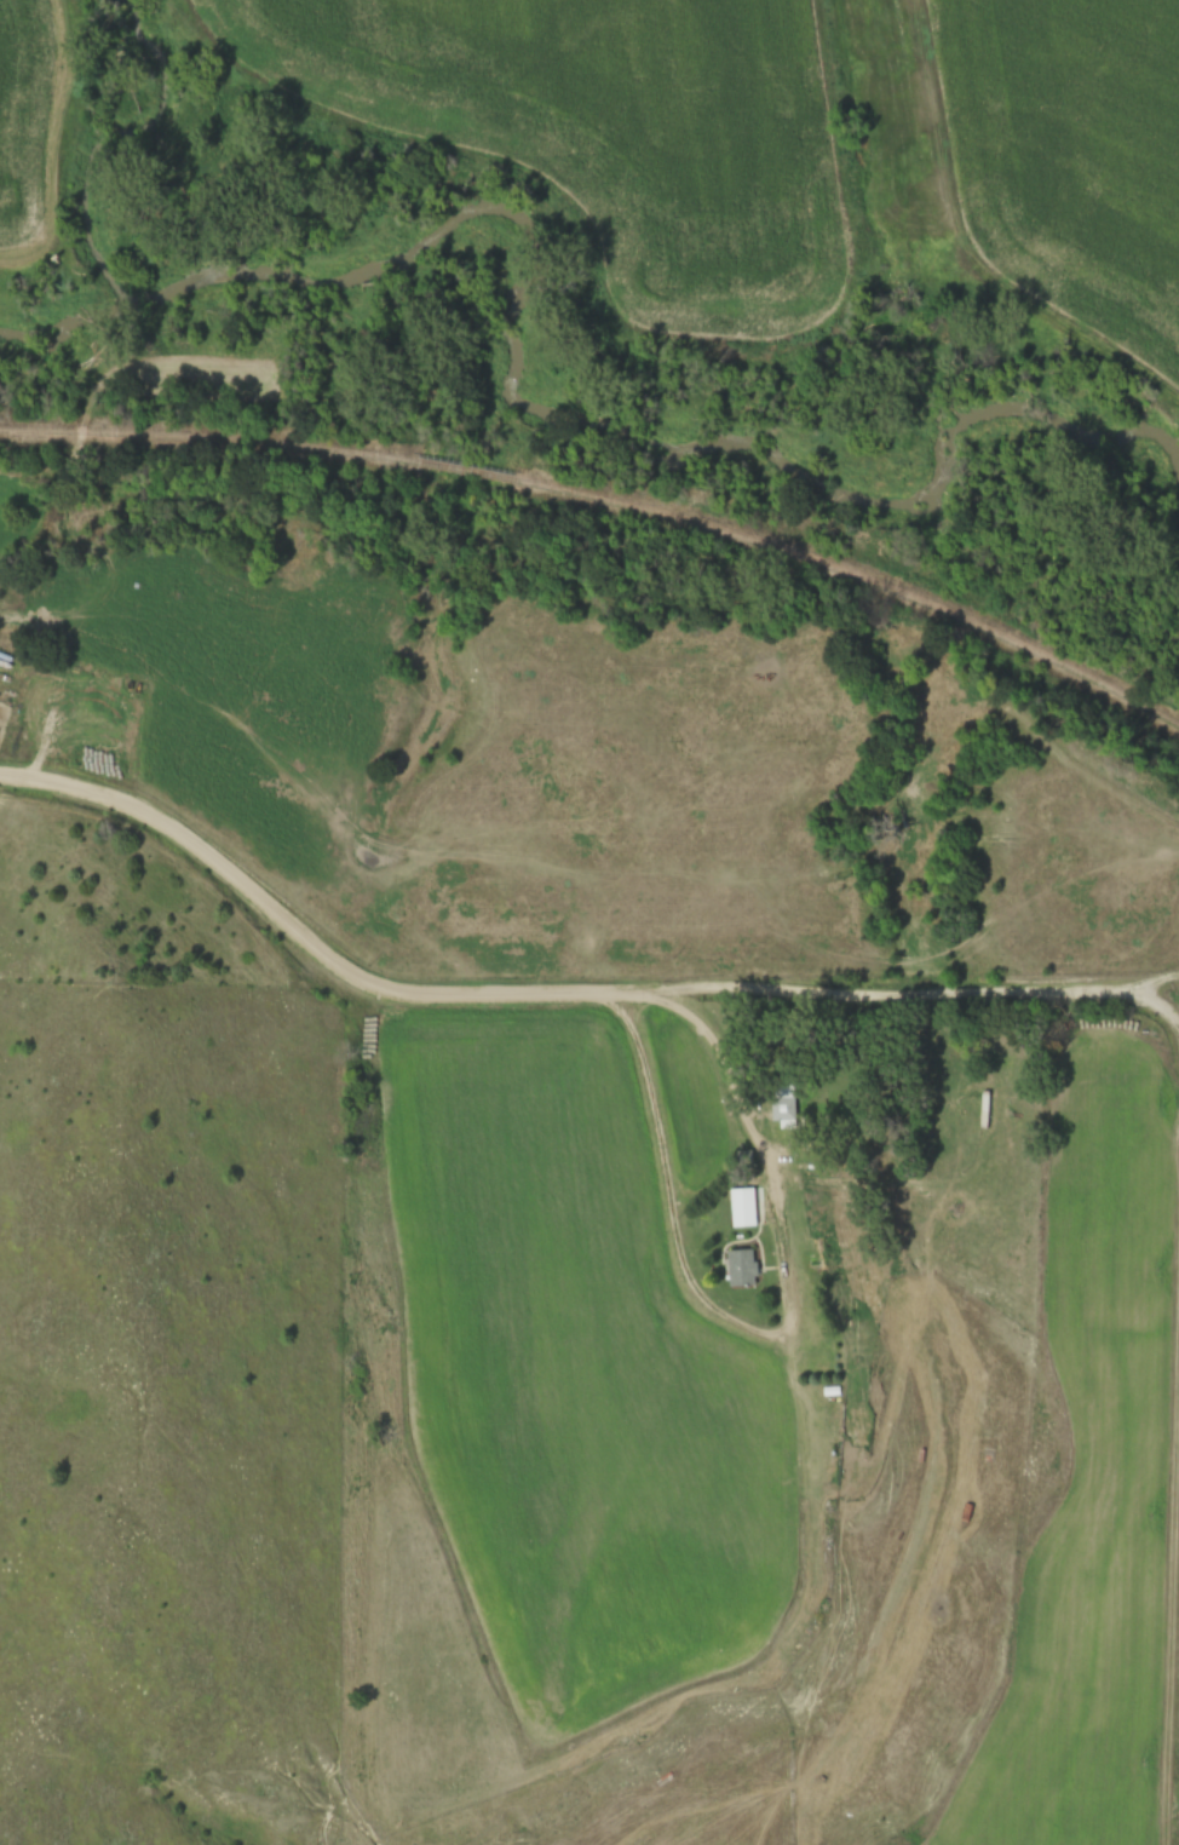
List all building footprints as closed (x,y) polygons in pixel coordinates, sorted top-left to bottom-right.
[(777,1130),(793,1130),(793,1086),(767,1086),(767,1122),(777,1122),(777,1130)] [(753,1203),(731,1203),(731,1228),(753,1228),(753,1203)] [(726,1251),(726,1287),(752,1287),(752,1251),(726,1251)]
